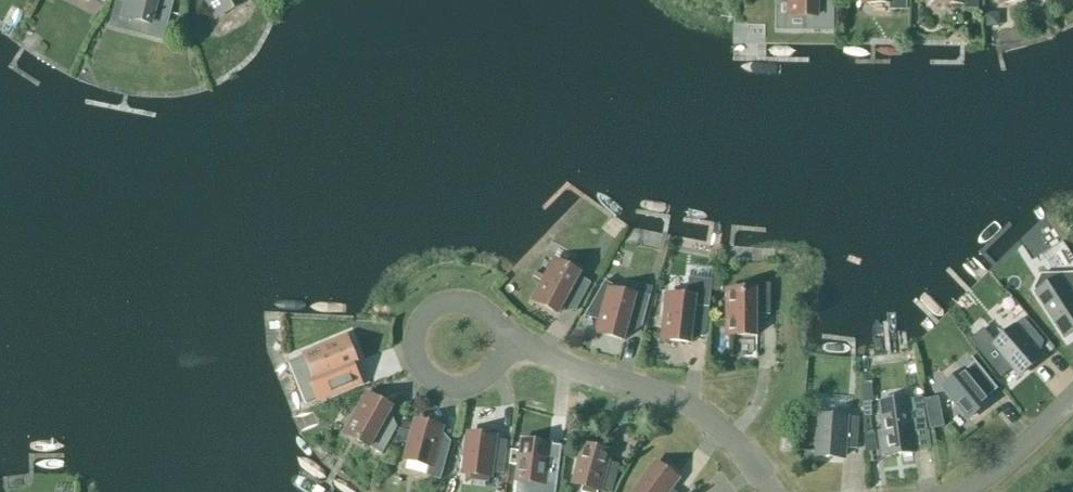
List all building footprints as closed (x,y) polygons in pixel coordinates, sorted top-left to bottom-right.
[(111,26),(160,39),(165,22),(171,0),(117,0),(111,26)] [(217,19),(241,6),(238,0),(206,0),(217,19)] [(788,3),(791,3),(791,18),(813,18),(813,14),(832,14),(832,8),(832,0),(788,0),(788,3)] [(906,9),(906,0),(865,0),(865,4),(891,5),(891,9),(906,9)] [(979,0),(938,0),(938,5),(964,5),(964,10),(979,10),(979,0)] [(577,310),(590,284),(578,278),(582,271),(554,257),(532,299),(560,313),(577,310)] [(1072,333),(1072,274),(1041,275),(1034,287),(1066,337),(1072,333)] [(622,294),(622,292),(608,280),(609,279),(608,278),(584,319),(586,319),(586,318),(601,322),(598,334),(625,341),(629,324),(642,327),(650,297),(636,293),(635,297),(622,294)] [(707,332),(712,282),(689,279),(688,292),(667,290),(662,339),(693,343),(707,332)] [(770,314),(770,282),(757,282),(757,284),(728,284),(728,334),(760,334),(759,314),(770,314)] [(1021,375),(1045,355),(1041,350),(1044,339),(1025,317),(995,340),(985,328),(971,339),(1001,377),(1013,367),(1021,375)] [(363,382),(355,363),(359,361),(348,333),(302,351),(313,376),(309,378),(318,400),(363,382)] [(969,419),(989,403),(993,386),(975,363),(944,388),(969,419)] [(382,455),(397,428),(385,422),(392,410),(368,396),(347,435),(382,455)] [(914,453),(911,434),(927,432),(923,398),(882,404),(886,431),(876,432),(879,453),(889,452),(889,456),(914,453)] [(944,427),(941,414),(928,417),(931,430),(944,427)] [(845,419),(821,417),(818,457),(843,459),(844,449),(857,450),(859,419),(845,418),(845,419)] [(441,479),(451,443),(443,435),(445,430),(417,422),(407,460),(430,467),(428,475),(441,479)] [(503,475),(507,442),(494,440),(495,438),(470,435),(465,474),(489,477),(490,474),(503,475)] [(792,453),(793,441),(781,440),(780,452),(792,453)] [(557,486),(560,458),(547,456),(548,445),(524,442),(519,481),(543,484),(557,486)] [(620,466),(607,462),(609,453),(585,446),(575,485),(582,487),(581,491),(598,491),(599,491),(602,491),(612,491),(620,466)] [(670,489),(677,479),(657,465),(637,491),(674,491),(670,489)]
